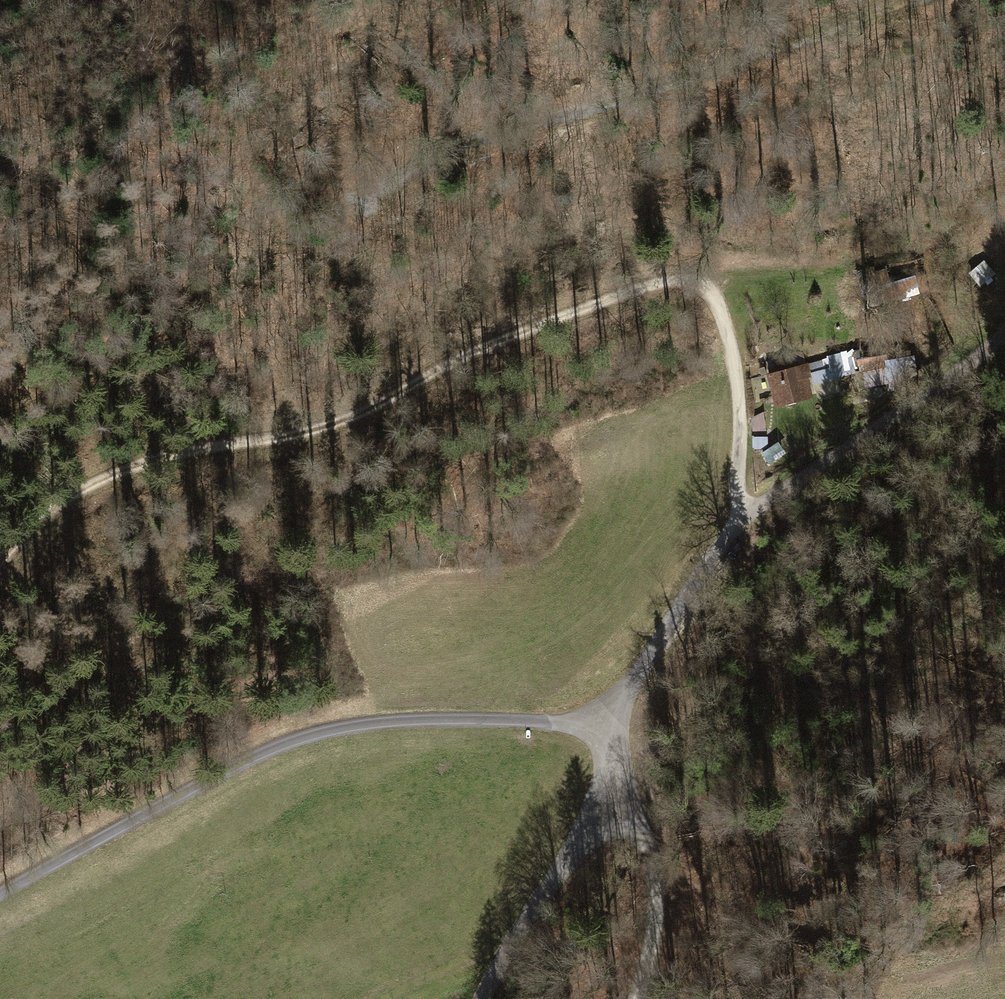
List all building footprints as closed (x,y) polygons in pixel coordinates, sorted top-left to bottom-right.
[(993,274),(983,263),(971,273),(981,284),(993,274)] [(916,273),(891,281),(895,295),(920,287),(916,273)] [(881,349),(854,353),(856,367),(859,367),(859,372),(884,368),(881,349)] [(848,353),(829,357),(832,370),(851,365),(848,353)] [(806,364),(768,374),(776,403),(777,405),(811,396),(805,376),(810,375),(809,369),(807,369),(806,364)] [(763,413),(751,419),(753,435),(765,430),(763,413)] [(767,449),(767,437),(752,438),(752,449),(767,449)] [(778,442),(760,454),(768,465),(786,453),(778,442)]
